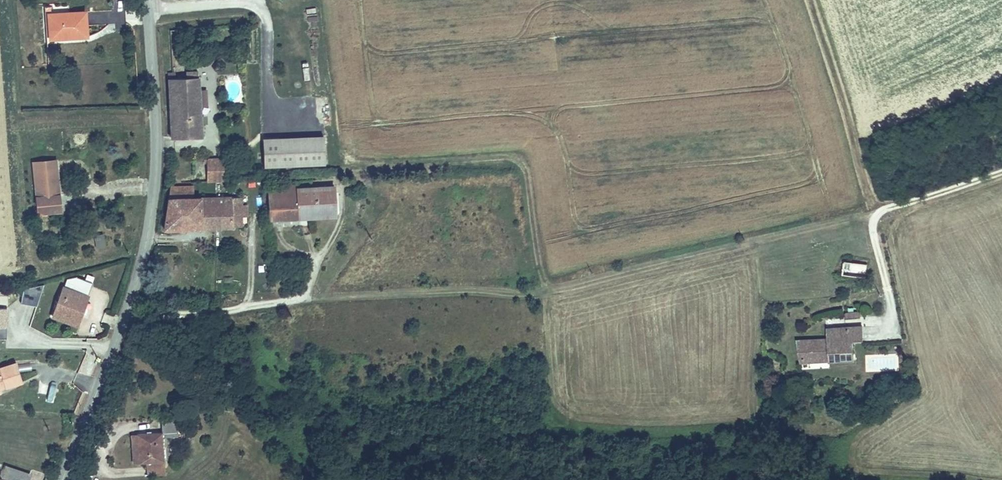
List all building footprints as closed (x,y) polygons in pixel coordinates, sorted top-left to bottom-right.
[(65,29),(66,35),(85,33),(82,9),(70,11),(48,13),(51,31),(65,29)] [(179,76),(171,76),(172,140),(200,139),(197,75),(187,76),(186,82),(179,83),(179,76)] [(264,142),(266,168),(325,165),(323,139),(264,142)] [(56,166),(55,159),(32,161),(33,169),(56,166)] [(211,179),(227,179),(225,160),(210,160),(211,179)] [(62,210),(56,166),(33,169),(39,212),(62,210)] [(296,181),(269,182),(270,217),(335,214),(334,184),(297,186),(296,181)] [(178,183),(168,228),(245,227),(244,196),(197,197),(197,183),(178,183)] [(104,232),(94,233),(96,246),(105,245),(104,232)] [(843,251),(842,262),(864,263),(864,253),(843,251)] [(864,263),(842,262),(842,274),(864,275),(864,263)] [(64,276),(52,312),(79,321),(93,279),(75,272),(64,276)] [(38,304),(41,284),(25,281),(21,302),(38,304)] [(836,303),(824,304),(826,317),(857,315),(856,309),(837,310),(836,303)] [(798,346),(793,347),(794,363),(856,359),(854,339),(864,338),(863,324),(819,326),(820,334),(797,335),(798,346)] [(892,357),(866,358),(866,368),(892,368),(892,357)] [(0,367),(0,387),(24,379),(18,361),(0,367)] [(159,432),(135,433),(135,463),(142,463),(142,470),(161,469),(161,439),(176,438),(175,420),(159,421),(159,432)]
